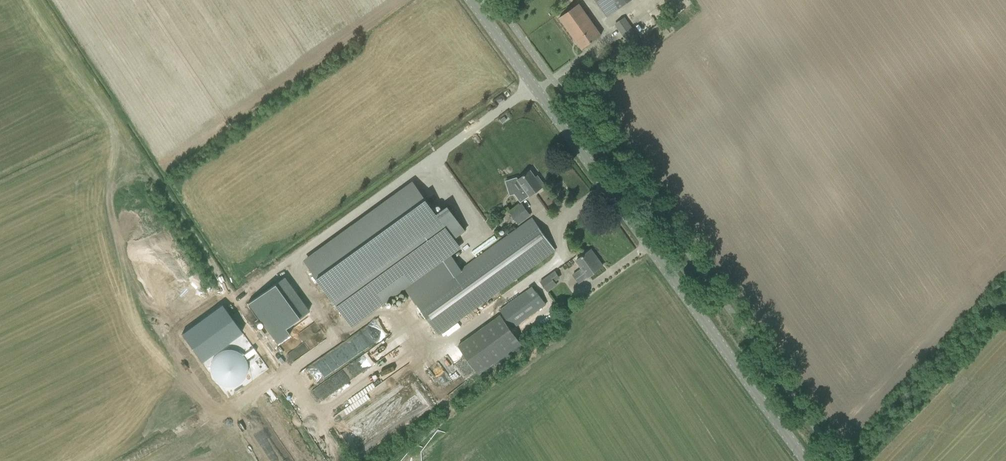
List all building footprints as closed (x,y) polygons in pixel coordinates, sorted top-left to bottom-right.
[(602,10),(607,17),(619,8),(631,0),(595,0),(602,10)] [(578,4),(559,18),(582,49),(601,35),(578,4)] [(624,17),(616,23),(626,38),(633,48),(642,42),(640,39),(624,17)] [(515,194),(520,202),(529,196),(531,195),(536,193),(535,192),(544,185),(539,178),(537,180),(530,171),(518,179),(517,177),(508,180),(517,192),(515,194)] [(404,285),(416,301),(461,269),(450,253),(460,246),(454,238),(466,230),(448,206),(437,214),(414,182),(305,260),(350,323),(404,285)] [(509,212),(518,225),(531,216),(522,203),(509,212)] [(415,302),(438,333),(547,256),(555,250),(532,218),(524,224),(461,269),(416,301),(415,302)] [(573,275),(579,283),(588,276),(588,277),(602,266),(597,259),(595,261),(589,251),(576,260),(582,268),(573,275)] [(548,276),(540,282),(544,287),(547,292),(557,285),(550,275),(548,276)] [(284,277),(248,303),(278,345),(289,336),(284,329),(309,311),(284,277)] [(500,310),(513,328),(545,304),(533,287),(500,310)] [(458,346),(478,374),(521,343),(501,315),(458,346)] [(391,351),(389,340),(372,343),(374,354),(391,351)] [(220,359),(215,350),(207,354),(211,363),(220,359)] [(315,383),(324,377),(318,369),(330,361),(326,354),(305,369),(315,383)] [(382,365),(388,374),(404,364),(398,354),(382,365)] [(335,451),(331,454),(328,450),(323,454),(329,460),(342,460),(335,451)]
